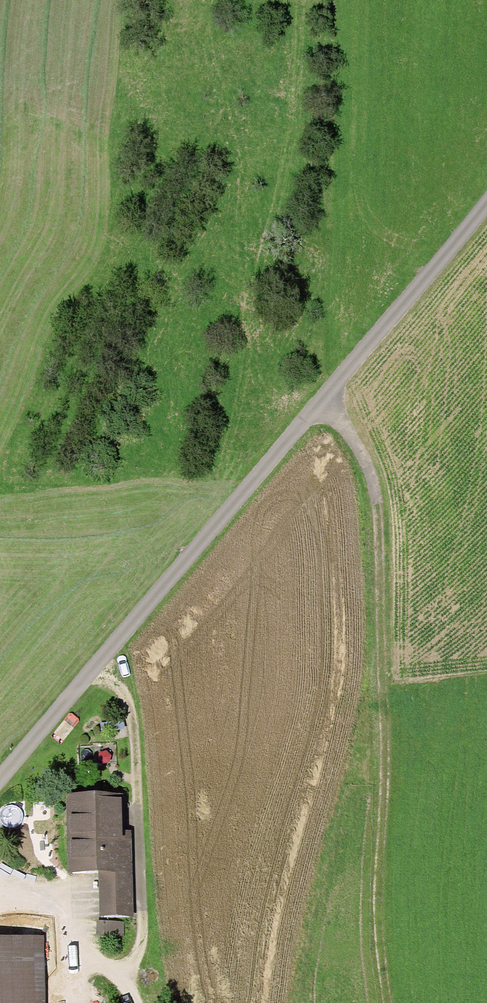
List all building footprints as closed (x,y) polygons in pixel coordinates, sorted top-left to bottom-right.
[(125,804),(61,805),(62,880),(93,879),(93,916),(127,916),(125,804)] [(0,946),(0,1002),(43,1002),(42,946),(0,946)]
